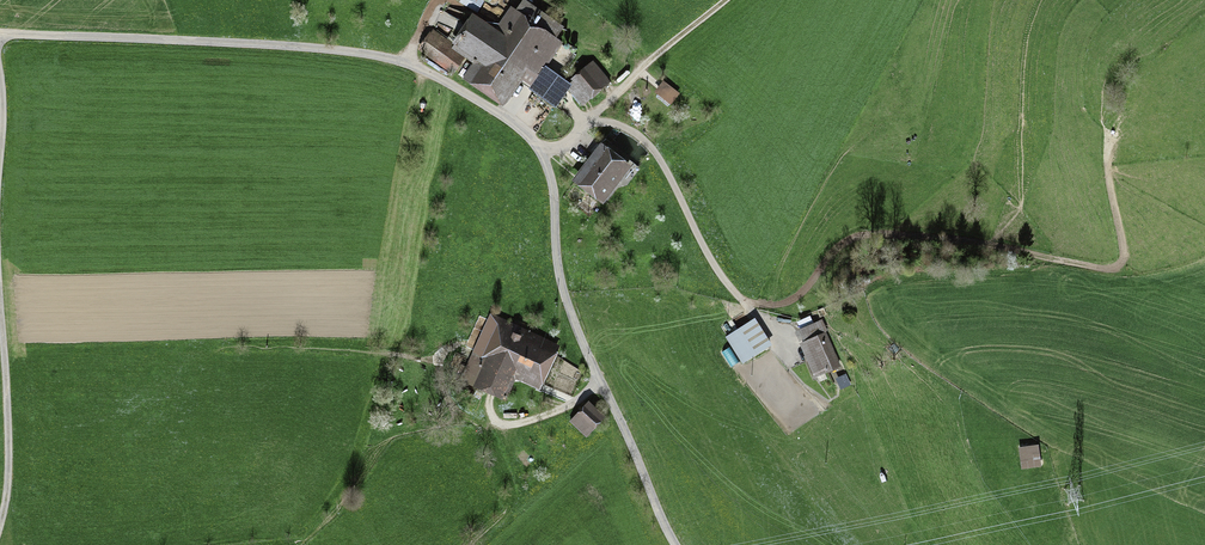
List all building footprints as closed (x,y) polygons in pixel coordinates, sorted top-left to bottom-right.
[(461,2),(477,11),(483,2),(479,0),(463,0),(461,2)] [(503,96),(524,66),(537,75),(559,43),(554,39),(562,28),(524,1),(517,12),(512,9),(495,33),(466,13),(448,39),(459,47),(457,49),(475,63),(468,72),(503,96)] [(430,35),(420,48),(454,72),(464,59),(430,35)] [(610,82),(592,62),(565,85),(583,105),(610,82)] [(666,83),(659,94),(671,103),(678,93),(666,83)] [(551,112),(559,100),(537,84),(529,96),(551,112)] [(580,179),(602,196),(624,167),(620,164),(626,157),(612,146),(606,154),(602,151),(580,179)] [(548,350),(532,343),(536,334),(491,314),(461,378),(506,398),(519,371),(535,378),(548,350)] [(766,345),(751,322),(738,330),(753,354),(766,345)] [(839,366),(820,322),(801,330),(806,342),(802,344),(816,375),(839,366)] [(590,427),(601,416),(588,403),(570,422),(587,436),(593,429),(590,427)] [(1022,450),(1024,465),(1037,464),(1035,448),(1022,450)]
